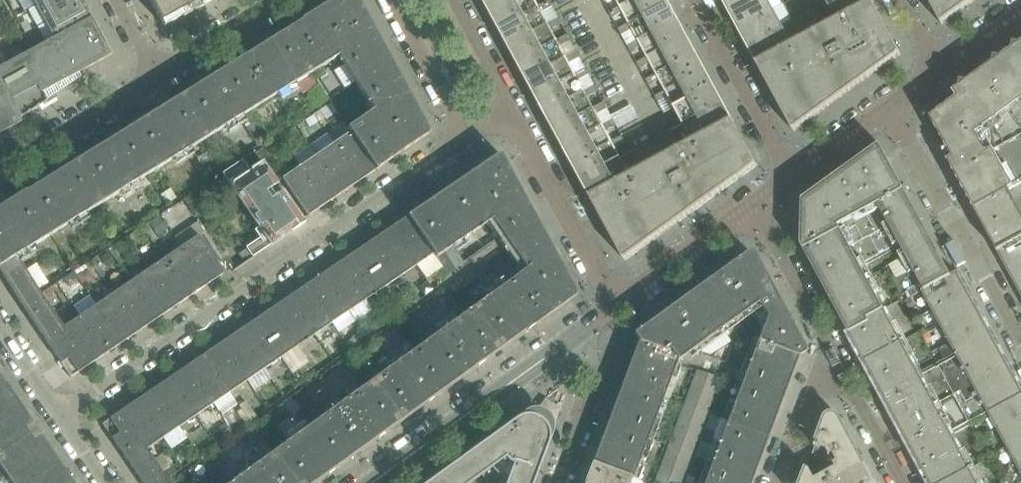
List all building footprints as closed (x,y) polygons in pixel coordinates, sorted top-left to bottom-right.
[(36,6),(47,0),(23,0),(28,10),(36,6)] [(82,3),(81,0),(47,0),(36,6),(46,22),(82,3)] [(214,0),(149,0),(163,27),(214,0)] [(372,29),(357,0),(335,0),(278,36),(281,41),(287,37),(312,74),(338,58),(356,85),(391,64),(372,29)] [(490,12),(512,0),(484,0),(490,12)] [(536,0),(512,0),(490,12),(499,29),(539,7),(536,0)] [(669,3),(668,0),(634,0),(620,7),(610,13),(613,19),(623,13),(629,24),(669,3)] [(753,0),(722,0),(729,13),(753,0)] [(770,13),(763,0),(753,0),(729,13),(739,30),(770,13)] [(853,90),(901,55),(872,0),(864,0),(844,11),(838,0),(834,0),(831,1),(779,30),(774,33),(780,45),(754,59),(794,132),(853,90)] [(864,0),(838,0),(844,11),(864,0)] [(937,16),(942,25),(977,0),(928,0),(937,16)] [(548,24),(543,13),(553,8),(549,2),(539,7),(499,29),(508,46),(548,24)] [(55,39),(91,19),(82,3),(46,22),(55,39)] [(638,41),(678,20),(669,3),(629,24),(619,30),(623,36),(633,30),(638,41)] [(748,47),(774,33),(779,30),(770,13),(739,30),(748,47)] [(101,61),(111,56),(91,19),(55,39),(0,69),(0,82),(19,119),(46,103),(45,100),(81,77),(79,73),(101,61)] [(558,41),(552,30),(562,25),(559,19),(548,24),(508,46),(518,62),(558,41)] [(648,58),(687,37),(678,20),(638,41),(628,47),(632,53),(642,47),(648,58)] [(754,59),(780,45),(774,33),(748,47),(754,59)] [(312,74),(287,37),(281,41),(278,36),(225,68),(228,74),(236,69),(260,107),(296,84),(312,74)] [(567,58),(561,47),(571,42),(568,36),(558,41),(518,62),(527,79),(567,58)] [(657,75),(697,54),(687,37),(648,58),(638,64),(641,70),(651,64),(657,75)] [(1019,45),(1014,44),(1013,50),(1008,53),(1020,73),(1020,44),(1019,45)] [(576,75),(570,64),(580,59),(577,53),(567,58),(527,79),(536,96),(576,75)] [(1008,53),(1001,58),(995,57),(994,63),(967,82),(961,82),(960,88),(953,92),(959,99),(933,117),(955,158),(948,161),(982,224),(997,250),(1020,237),(1020,212),(1017,205),(1010,190),(1020,184),(1020,73),(1008,53)] [(666,92),(706,71),(697,54),(657,75),(647,81),(650,87),(660,81),(666,92)] [(429,134),(410,98),(391,64),(356,85),(374,111),(347,130),(350,134),(356,142),(375,171),(429,134)] [(206,140),(260,107),(236,69),(228,74),(225,68),(172,101),(175,107),(183,102),(206,140)] [(585,92),(579,81),(589,76),(586,69),(576,75),(536,96),(545,113),(585,92)] [(675,109),(715,88),(706,71),(666,92),(656,98),(659,104),(669,98),(675,109)] [(0,82),(0,134),(21,123),(19,119),(0,82)] [(594,109),(588,98),(598,93),(595,86),(585,92),(545,113),(554,130),(594,109)] [(724,105),(718,93),(715,88),(675,109),(684,126),(700,118),(724,105)] [(206,140),(183,102),(175,107),(172,101),(120,134),(124,139),(132,134),(155,172),(206,140)] [(603,126),(598,115),(608,110),(604,103),(594,109),(554,130),(564,147),(603,126)] [(706,130),(731,117),(724,105),(700,118),(706,130)] [(757,166),(734,123),(731,117),(706,130),(700,118),(684,126),(622,160),(606,168),(613,180),(589,194),(625,262),(757,166)] [(612,143),(607,132),(617,127),(613,120),(603,126),(564,147),(573,164),(612,143)] [(257,121),(246,128),(252,137),(263,131),(257,121)] [(155,172),(132,134),(124,139),(120,134),(67,166),(72,172),(79,168),(103,204),(139,182),(155,172)] [(375,171),(356,142),(350,134),(333,145),(358,183),(375,171)] [(622,160),(616,149),(626,144),(623,137),(612,143),(573,164),(582,181),(606,168),(622,160)] [(358,183),(333,145),(317,156),(342,194),(358,183)] [(905,191),(890,162),(887,157),(884,153),(880,145),(866,156),(864,157),(854,164),(853,165),(852,165),(846,170),(844,172),(835,178),(833,180),(820,189),(819,190),(839,227),(869,211),(879,205),(905,191)] [(205,155),(197,160),(201,166),(209,161),(205,155)] [(576,296),(543,235),(499,155),(463,179),(491,222),(509,247),(525,271),(520,274),(544,309),(537,315),(542,321),(576,296)] [(342,194),(317,156),(299,168),(324,206),(342,194)] [(302,221),(262,163),(248,172),(242,162),(222,175),(229,186),(228,187),(258,230),(254,232),(260,240),(245,249),(246,251),(238,255),(244,265),(253,259),(253,258),(271,246),(290,233),(291,233),(304,224),(304,225),(305,224),(302,221)] [(103,204),(79,168),(72,172),(67,166),(15,198),(19,205),(28,199),(51,236),(103,204)] [(324,206),(299,168),(282,180),(308,217),(324,206)] [(589,194),(613,180),(606,168),(582,181),(589,194)] [(491,222),(463,179),(407,217),(433,255),(435,259),(444,253),(450,261),(455,269),(463,263),(458,256),(452,248),(491,222)] [(176,200),(170,190),(160,196),(167,206),(176,200)] [(850,246),(839,227),(819,190),(818,190),(803,201),(803,212),(803,229),(802,246),(811,262),(812,263),(815,269),(830,298),(867,278),(862,269),(850,246)] [(951,276),(931,238),(905,191),(879,205),(924,290),(951,276)] [(28,199),(19,205),(15,198),(0,208),(0,268),(17,258),(51,236),(28,199)] [(433,255),(407,217),(390,228),(416,267),(433,255)] [(416,267),(390,228),(374,240),(400,278),(416,267)] [(217,264),(224,259),(206,234),(199,238),(198,237),(181,249),(207,286),(224,274),(217,264)] [(1020,260),(1020,237),(997,250),(1006,268),(1020,260)] [(400,278),(374,240),(357,252),(383,290),(400,278)] [(207,286),(181,249),(164,260),(189,297),(207,286)] [(383,290),(357,252),(340,263),(366,301),(383,290)] [(115,264),(108,254),(101,259),(107,269),(115,264)] [(756,305),(748,293),(767,282),(753,256),(744,255),(744,254),(697,289),(725,328),(756,305)] [(26,272),(17,258),(0,268),(0,272),(19,303),(22,307),(41,295),(26,272)] [(189,297),(164,260),(147,272),(172,309),(189,297)] [(1020,283),(1020,260),(1006,268),(1016,286),(1020,283)] [(366,301),(340,263),(323,275),(349,313),(366,301)] [(80,269),(74,273),(79,280),(80,281),(85,278),(80,269)] [(172,309),(147,272),(130,283),(156,320),(172,309)] [(932,309),(967,290),(957,272),(951,276),(924,290),(922,291),(932,309)] [(74,273),(64,280),(68,287),(79,280),(74,273)] [(492,357),(542,321),(537,315),(544,309),(520,274),(468,312),(493,345),(487,350),(492,357)] [(349,313),(323,275),(306,286),(332,324),(349,313)] [(901,342),(885,311),(867,278),(830,298),(865,362),(901,342)] [(767,282),(748,293),(756,305),(774,296),(767,282)] [(156,320),(130,283),(113,295),(138,332),(156,320)] [(410,293),(403,283),(398,287),(405,297),(410,293)] [(332,324),(306,286),(289,298),(315,336),(332,324)] [(679,361),(725,328),(697,289),(632,335),(637,342),(636,345),(679,361)] [(941,326),(976,307),(967,290),(932,309),(941,326)] [(64,328),(54,315),(41,295),(22,307),(45,341),(64,328)] [(138,332),(113,295),(96,306),(122,343),(138,332)] [(774,296),(756,305),(766,319),(782,310),(774,296)] [(315,336),(289,298),(272,309),(298,347),(315,336)] [(122,343),(96,306),(79,318),(104,355),(122,343)] [(950,343),(985,324),(976,307),(941,326),(942,327),(933,331),(942,347),(950,343)] [(298,347),(272,309),(255,321),(281,359),(298,347)] [(802,347),(782,310),(766,319),(756,345),(796,360),(801,347),(802,347)] [(443,392),(492,357),(487,350),(493,345),(468,312),(422,346),(445,379),(438,386),(443,392)] [(104,355),(79,318),(64,328),(89,366),(104,355)] [(378,320),(370,325),(375,332),(383,327),(378,320)] [(281,359),(255,321),(238,332),(264,370),(281,359)] [(960,360),(994,341),(985,324),(950,343),(957,354),(960,360)] [(89,366),(64,328),(45,341),(71,379),(89,366)] [(264,370),(238,332),(221,344),(247,382),(264,370)] [(362,332),(352,338),(357,346),(367,339),(362,332)] [(969,378),(1004,359),(994,341),(960,360),(969,378)] [(969,378),(960,360),(957,354),(919,374),(901,342),(865,362),(930,482),(945,482),(970,470),(952,437),(990,416),(989,414),(979,396),(969,378)] [(247,382),(221,344),(203,356),(229,394),(247,382)] [(663,398),(676,363),(679,361),(636,345),(622,383),(663,398)] [(782,398),(796,360),(756,345),(741,383),(782,398)] [(392,429),(443,392),(438,386),(445,379),(422,346),(371,382),(396,417),(388,424),(392,429)] [(229,394),(203,356),(187,367),(213,405),(229,394)] [(1014,377),(1004,359),(969,378),(979,396),(1014,377)] [(213,405),(187,367),(170,378),(196,416),(213,405)] [(720,380),(696,371),(654,482),(681,482),(720,380)] [(1020,396),(1020,390),(1014,377),(979,396),(989,414),(1020,396)] [(196,416),(170,378),(153,390),(179,428),(196,416)] [(15,396),(3,379),(0,381),(0,406),(15,396)] [(392,429),(388,424),(396,417),(371,382),(321,419),(345,452),(338,456),(345,464),(392,429)] [(648,439),(663,398),(622,383),(607,423),(648,439)] [(767,439),(782,398),(741,383),(726,423),(767,439)] [(179,428),(153,390),(137,401),(163,439),(179,428)] [(26,413),(15,396),(0,406),(0,430),(26,413)] [(1020,417),(1020,396),(989,414),(990,416),(997,430),(1020,417)] [(163,439),(137,401),(121,412),(147,450),(163,439)] [(256,417),(246,402),(239,407),(249,422),(256,417)] [(147,450),(121,412),(102,425),(128,463),(147,450)] [(242,412),(236,417),(241,424),(247,420),(242,412)] [(38,430),(26,413),(0,430),(0,455),(38,430)] [(840,418),(837,415),(834,414),(831,414),(827,416),(825,419),(815,446),(816,447),(816,449),(821,451),(822,449),(828,451),(831,457),(834,455),(838,462),(834,464),(837,468),(816,480),(811,471),(807,469),(802,482),(875,482),(840,418)] [(539,420),(537,418),(534,417),(531,416),(528,416),(525,416),(522,417),(519,418),(517,419),(514,420),(471,452),(486,472),(481,476),(487,482),(488,482),(492,482),(539,420)] [(751,480),(767,439),(726,423),(710,416),(707,425),(723,432),(711,465),(751,480)] [(1020,440),(1020,417),(997,430),(1007,447),(1020,440)] [(345,464),(338,456),(345,452),(321,419),(271,455),(292,482),(318,482),(345,464)] [(547,446),(548,443),(549,440),(549,437),(548,434),(548,431),(547,428),(545,426),(543,423),(541,421),(539,420),(492,482),(533,482),(547,446)] [(223,423),(215,428),(219,435),(228,430),(223,423)] [(632,480),(648,439),(607,423),(591,465),(631,480),(631,479),(632,480)] [(49,446),(38,430),(0,455),(0,467),(6,476),(49,446)] [(1020,462),(1020,440),(1007,447),(1016,464),(1020,462)] [(61,464),(49,446),(6,476),(11,482),(32,482),(61,464)] [(154,460),(147,450),(128,463),(142,482),(169,482),(167,480),(154,460)] [(471,452),(451,466),(464,482),(471,482),(481,476),(486,472),(471,452)] [(271,455),(232,482),(292,482),(271,455)] [(72,480),(61,464),(32,482),(68,482),(72,480)] [(631,480),(591,465),(584,482),(630,482),(631,480)] [(751,480),(711,465),(704,482),(750,482),(751,480)] [(451,466),(432,480),(434,482),(464,482),(451,466)] [(970,470),(945,482),(977,482),(970,470)]
